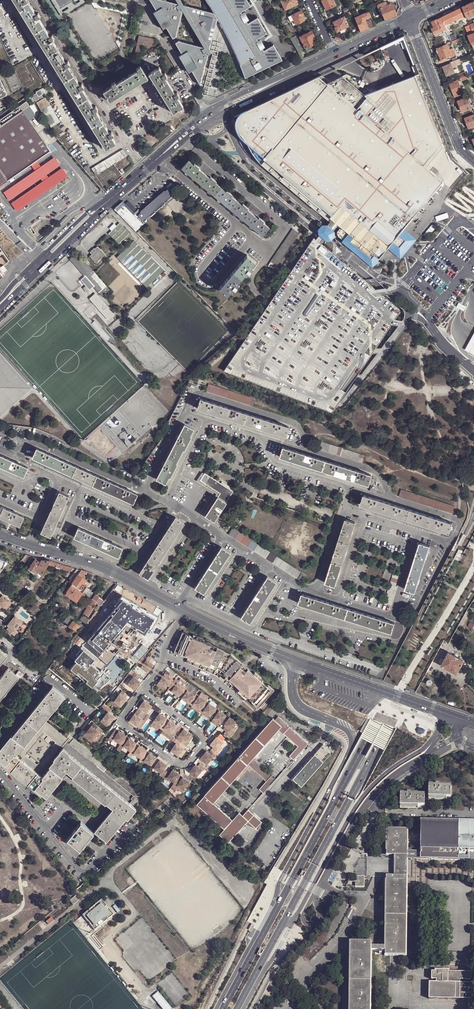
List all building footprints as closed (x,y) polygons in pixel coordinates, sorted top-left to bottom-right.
[(64,81),(74,75),(68,66),(70,65),(68,61),(66,62),(64,59),(55,43),(53,40),(55,39),(52,35),(50,36),(39,18),(41,17),(38,13),(36,14),(34,11),(32,7),(28,0),(13,0),(64,81)] [(84,0),(76,0),(72,2),(71,1),(66,4),(67,5),(61,9),(55,0),(51,0),(61,17),(85,2),(84,0)] [(61,9),(67,5),(66,4),(71,1),(72,2),(76,0),(55,0),(61,9)] [(178,4),(164,0),(150,0),(156,10),(155,11),(165,28),(166,27),(172,38),(176,36),(182,11),(204,48),(178,40),(175,43),(181,54),(180,54),(190,72),(192,71),(200,85),(208,54),(208,55),(211,53),(209,49),(217,17),(223,27),(231,44),(238,60),(245,78),(282,60),(273,45),(263,51),(262,48),(264,47),(260,40),(258,41),(257,39),(266,33),(257,18),(247,23),(246,21),(248,20),(244,13),(242,14),(240,11),(250,6),(247,0),(176,0),(178,4)] [(285,10),(287,9),(290,8),(298,4),(296,0),(280,0),(285,10)] [(326,10),(335,6),(332,0),(321,0),(326,10)] [(385,20),(396,14),(392,3),(386,5),(385,1),(378,4),(379,7),(380,8),(385,20)] [(463,7),(466,15),(467,16),(467,18),(468,17),(473,15),(473,2),(463,7)] [(466,15),(463,7),(442,17),(445,25),(448,23),(466,15)] [(153,12),(163,29),(165,28),(155,11),(153,12)] [(296,24),(305,20),(303,16),(304,15),(302,11),(292,16),(294,21),(296,24)] [(374,25),(369,13),(368,12),(367,12),(355,18),(360,31),(374,25)] [(344,28),(348,26),(344,16),(333,22),(336,27),(334,27),(336,31),(339,30),(344,28)] [(436,36),(444,32),(443,30),(446,28),(446,27),(445,25),(442,17),(436,19),(432,22),(434,26),(432,27),(433,28),(432,29),(436,36)] [(468,34),(473,33),(470,25),(465,27),(468,34)] [(302,41),(307,52),(317,47),(312,37),(314,36),(311,31),(300,37),(302,41)] [(298,34),(294,37),(298,43),(302,41),(300,37),(298,34)] [(153,47),(155,40),(139,36),(134,59),(141,55),(142,48),(149,50),(153,47)] [(297,52),(301,50),(298,43),(294,37),(290,38),(297,52)] [(449,50),(447,44),(437,49),(439,53),(441,60),(449,56),(452,55),(449,50)] [(178,55),(188,73),(190,72),(180,54),(178,55)] [(453,61),(448,63),(449,64),(451,63),(453,67),(461,64),(461,63),(462,62),(460,58),(457,59),(453,61)] [(453,67),(451,63),(449,64),(443,67),(447,76),(455,73),(453,67)] [(136,68),(138,70),(134,72),(120,80),(119,81),(116,83),(115,81),(111,83),(112,85),(103,91),(109,102),(148,77),(142,67),(141,67),(140,65),(136,68)] [(159,67),(149,73),(173,113),(183,106),(180,100),(177,97),(179,95),(177,92),(175,93),(167,80),(165,77),(167,76),(165,72),(163,73),(159,67)] [(74,75),(64,81),(106,149),(116,143),(112,136),(114,135),(112,131),(110,132),(108,129),(100,116),(96,110),(98,109),(96,105),(94,106),(82,88),(84,87),(82,83),(80,84),(78,82),(74,75)] [(450,189),(464,173),(448,160),(414,76),(364,95),(342,76),(326,84),(318,76),(247,110),(240,116),(237,122),(238,130),(244,139),(285,174),(323,207),(332,214),(329,217),(332,219),(338,224),(341,227),(348,233),(377,257),(378,259),(383,253),(387,249),(387,248),(396,238),(404,229),(443,182),(450,189)] [(462,91),(458,81),(450,84),(454,94),(462,91)] [(43,94),(40,89),(35,92),(36,93),(32,96),(34,100),(42,95),(43,94)] [(43,98),(42,95),(34,100),(32,101),(34,103),(34,104),(36,103),(43,98)] [(60,122),(45,97),(43,98),(36,103),(40,109),(51,127),(60,122)] [(470,105),(467,97),(458,101),(462,111),(471,108),(470,105)] [(0,119),(0,122),(2,124),(0,125),(0,186),(31,164),(38,159),(51,151),(48,147),(30,120),(35,115),(34,112),(26,101),(0,119)] [(465,118),(469,128),(472,127),(473,126),(473,115),(465,118)] [(124,157),(120,151),(95,166),(99,172),(124,157)] [(38,159),(31,164),(32,165),(33,168),(35,170),(4,192),(10,200),(41,179),(43,181),(11,202),(18,211),(49,190),(69,176),(63,167),(49,177),(48,176),(48,174),(61,165),(55,157),(42,166),(40,163),(39,160),(38,159)] [(199,169),(198,168),(199,167),(196,164),(195,165),(193,164),(188,160),(181,168),(230,209),(262,235),(270,227),(265,222),(263,222),(264,220),(261,218),(260,218),(258,217),(249,209),(247,208),(248,207),(244,204),(244,205),(242,204),(232,196),(231,195),(232,194),(228,191),(227,192),(226,191),(216,183),(215,181),(216,180),(212,177),(211,178),(210,177),(199,169)] [(285,174),(283,177),(321,209),(323,207),(285,174)] [(122,202),(115,208),(122,215),(121,216),(136,231),(181,192),(172,183),(142,210),(141,211),(139,209),(134,214),(122,202)] [(440,207),(430,220),(434,224),(444,210),(440,207)] [(338,224),(332,219),(328,224),(327,225),(326,224),(321,224),(319,227),(317,229),(318,234),(326,241),(331,240),(333,238),(335,236),(334,231),(333,230),(334,228),(338,224)] [(135,238),(119,223),(109,233),(122,246),(126,242),(129,245),(117,257),(147,287),(165,270),(134,240),(131,243),(128,240),(130,238),(132,240),(135,238)] [(338,236),(342,240),(348,233),(341,227),(340,228),(337,231),(337,234),(338,236)] [(300,233),(293,229),(271,261),(275,264),(278,266),(300,233)] [(412,235),(404,229),(396,238),(387,248),(395,255),(400,259),(408,249),(416,239),(412,235)] [(377,257),(348,233),(342,240),(371,264),(377,257)] [(313,237),(223,371),(332,412),(401,311),(320,243),(313,237)] [(104,254),(96,246),(93,249),(94,250),(91,253),(88,256),(95,262),(104,254)] [(70,260),(101,296),(105,292),(107,291),(87,266),(83,262),(77,253),(74,255),(72,258),(70,260)] [(256,261),(247,254),(245,257),(246,258),(242,261),(239,264),(240,265),(237,268),(236,268),(230,274),(231,274),(229,278),(228,277),(225,281),(226,281),(223,285),(222,284),(219,287),(228,295),(232,290),(233,289),(234,287),(236,285),(238,282),(243,276),(246,273),(248,271),(250,268),(250,267),(252,266),(256,261)] [(108,319),(115,314),(96,293),(90,298),(108,319)] [(456,301),(455,304),(458,306),(457,307),(462,309),(465,311),(467,306),(464,305),(460,302),(459,303),(456,301)] [(465,349),(473,354),(473,353),(473,333),(473,334),(465,349)] [(250,405),(252,398),(209,384),(207,391),(250,405)] [(201,398),(197,408),(221,415),(248,424),(266,430),(286,436),(289,427),(201,398)] [(157,479),(166,484),(172,472),(173,473),(176,468),(174,467),(186,445),(187,446),(189,441),(188,440),(194,428),(185,424),(157,479)] [(362,462),(364,455),(321,441),(319,448),(362,462)] [(283,447),(280,456),(304,464),(329,471),(349,478),(368,484),(371,474),(283,447)] [(38,448),(34,457),(54,466),(73,475),(94,485),(113,493),(134,503),(138,494),(38,448)] [(6,468),(25,476),(29,467),(0,454),(0,465),(6,468)] [(198,482),(217,494),(205,514),(207,516),(219,497),(221,493),(201,481),(206,474),(204,472),(198,482)] [(222,484),(206,474),(201,481),(221,493),(219,497),(227,502),(234,492),(234,491),(235,489),(223,482),(222,484)] [(402,489),(400,496),(453,513),(455,506),(402,489)] [(70,496),(61,491),(43,532),(52,536),(59,520),(62,514),(64,510),(70,496)] [(227,502),(219,497),(207,516),(215,521),(227,502)] [(2,517),(22,526),(26,516),(0,505),(0,516),(2,517)] [(177,517),(141,573),(149,578),(162,559),(175,538),(185,523),(177,517)] [(346,519),(326,582),(336,585),(343,564),(350,542),(356,522),(346,519)] [(80,528),(76,537),(95,545),(120,557),(124,547),(80,528)] [(234,528),(230,534),(299,579),(303,573),(234,528)] [(406,589),(415,592),(424,566),(430,545),(420,543),(406,589)] [(223,547),(196,588),(205,593),(218,572),(231,552),(223,547)] [(25,561),(30,565),(36,558),(36,557),(30,555),(25,561)] [(9,562),(0,558),(0,572),(9,562)] [(51,560),(42,560),(42,559),(40,561),(36,558),(30,565),(29,568),(33,571),(34,572),(36,569),(42,573),(48,564),(51,560)] [(40,577),(42,573),(36,569),(34,572),(33,571),(33,572),(33,574),(38,577),(40,577)] [(87,571),(82,570),(79,574),(87,580),(87,579),(92,573),(87,571)] [(87,580),(79,574),(74,581),(72,585),(80,590),(87,580)] [(400,576),(393,574),(384,603),(390,605),(400,576)] [(269,576),(243,618),(251,623),(264,601),(277,581),(269,576)] [(91,581),(87,579),(87,580),(80,590),(83,592),(91,581)] [(80,597),(80,596),(77,594),(80,590),(72,585),(66,593),(77,601),(80,597)] [(10,600),(0,592),(0,593),(0,609),(1,608),(3,605),(4,604),(5,605),(10,600)] [(148,634),(160,612),(123,592),(72,656),(76,660),(70,666),(97,689),(110,674),(104,669),(136,628),(148,634)] [(101,605),(104,601),(97,592),(93,598),(97,601),(96,601),(101,605)] [(303,594),(300,604),(326,612),(348,619),(368,625),(392,632),(395,623),(303,594)] [(97,601),(93,598),(84,613),(87,616),(96,601),(97,601)] [(12,602),(10,600),(5,605),(4,604),(3,605),(7,609),(12,602)] [(101,605),(96,601),(87,616),(89,617),(90,618),(101,605)] [(74,620),(76,617),(71,613),(65,621),(69,625),(74,620)] [(87,616),(84,613),(81,619),(85,622),(86,623),(90,618),(89,617),(87,616)] [(13,633),(23,621),(15,615),(10,622),(12,624),(10,626),(7,629),(13,633)] [(80,621),(76,617),(74,620),(80,624),(75,630),(79,632),(85,625),(80,621)] [(80,624),(74,620),(69,625),(75,630),(80,624)] [(25,623),(23,621),(13,633),(15,635),(25,623)] [(179,639),(174,650),(188,656),(195,659),(203,641),(196,638),(193,637),(182,632),(179,639)] [(211,645),(203,641),(195,659),(202,662),(204,663),(219,670),(231,653),(217,647),(216,648),(213,647),(213,646),(212,646),(212,645),(211,645)] [(456,673),(464,660),(448,652),(441,665),(456,673)] [(242,663),(231,653),(219,670),(232,681),(233,683),(239,688),(253,674),(246,667),(245,667),(244,667),(243,667),(241,665),(242,663)] [(154,660),(149,656),(146,659),(147,660),(141,667),(148,672),(154,665),(152,663),(154,660)] [(195,659),(188,656),(185,662),(199,668),(202,662),(195,659)] [(219,670),(204,663),(202,669),(216,675),(219,670)] [(3,696),(1,695),(7,689),(8,690),(14,683),(12,682),(17,675),(16,674),(7,667),(0,675),(0,699),(3,696)] [(174,676),(167,670),(159,681),(166,686),(174,676)] [(219,670),(216,675),(228,686),(232,681),(219,670)] [(140,676),(134,672),(132,675),(133,676),(128,684),(134,689),(140,682),(137,679),(140,676)] [(266,686),(253,674),(239,688),(247,696),(253,701),(259,706),(264,700),(272,691),(266,686)] [(178,681),(175,679),(168,688),(178,696),(184,688),(177,683),(178,681)] [(233,683),(229,687),(243,700),(247,696),(239,688),(233,683)] [(27,764),(22,760),(15,755),(18,751),(23,745),(34,731),(40,725),(46,718),(65,694),(52,684),(26,716),(23,720),(11,735),(10,734),(0,746),(0,762),(12,772),(24,782),(26,784),(36,772),(33,769),(31,767),(27,764)] [(185,686),(184,688),(178,696),(189,703),(194,695),(187,690),(189,688),(185,686)] [(128,694),(122,690),(114,701),(121,706),(127,699),(125,697),(128,694)] [(194,695),(189,703),(192,705),(193,704),(200,708),(206,701),(196,693),(194,695)] [(152,706),(144,700),(139,707),(137,710),(142,714),(145,711),(147,713),(152,706)] [(216,708),(206,701),(200,708),(199,710),(202,712),(203,711),(210,716),(212,713),(216,708)] [(114,711),(109,707),(107,710),(108,711),(102,718),(109,724),(115,717),(112,714),(114,711)] [(216,708),(212,713),(215,715),(213,718),(220,723),(226,715),(216,708)] [(142,714),(137,710),(135,713),(134,713),(129,720),(137,726),(142,719),(140,717),(142,714)] [(169,719),(159,712),(153,720),(160,725),(159,727),(162,729),(169,719)] [(278,716),(275,720),(282,726),(280,730),(284,733),(290,727),(278,716)] [(236,722),(229,717),(224,724),(225,726),(223,729),(225,730),(223,734),(229,737),(233,731),(231,729),(236,722)] [(46,718),(40,725),(58,740),(59,739),(66,744),(70,739),(69,737),(68,736),(46,719),(46,718)] [(280,730),(282,726),(275,720),(273,718),(239,757),(222,776),(205,796),(206,797),(214,804),(232,784),(236,779),(248,765),(253,760),(280,730)] [(179,727),(169,719),(162,729),(172,736),(179,727)] [(103,730),(93,722),(83,735),(94,744),(102,734),(101,733),(103,730)] [(53,759),(52,758),(62,745),(64,746),(65,746),(66,744),(59,739),(58,740),(40,725),(34,731),(23,745),(18,751),(15,755),(22,760),(27,764),(31,767),(33,769),(36,772),(41,776),(45,772),(50,766),(48,765),(53,759)] [(294,760),(309,743),(290,727),(284,733),(298,746),(290,756),(294,760)] [(191,734),(183,728),(176,738),(185,745),(188,742),(186,741),(191,734)] [(121,743),(126,735),(119,730),(118,731),(115,729),(108,739),(111,741),(113,738),(121,743)] [(136,743),(126,735),(121,743),(116,749),(120,751),(124,746),(130,750),(136,743)] [(39,763),(52,746),(40,736),(27,753),(39,763)] [(223,741),(216,736),(210,743),(213,746),(211,749),(216,753),(218,750),(216,749),(223,741)] [(185,745),(176,738),(174,741),(175,743),(170,749),(178,755),(185,745)] [(69,744),(81,754),(85,749),(75,740),(74,739),(69,744)] [(146,750),(136,743),(130,750),(127,755),(130,757),(134,753),(140,758),(146,750)] [(94,830),(107,841),(125,817),(127,818),(128,819),(128,818),(137,807),(131,802),(70,753),(70,752),(64,746),(62,745),(52,758),(53,759),(48,765),(50,766),(45,772),(41,776),(54,786),(62,776),(61,775),(64,772),(66,769),(70,773),(73,775),(72,776),(105,802),(106,801),(110,805),(113,807),(94,830)] [(324,761),(331,753),(329,752),(324,748),(322,745),(315,753),(324,761)] [(85,749),(81,754),(133,796),(141,802),(145,797),(134,787),(85,749)] [(216,753),(211,749),(208,752),(206,750),(200,757),(206,763),(213,756),(216,753)] [(157,757),(146,750),(140,758),(139,760),(142,762),(143,760),(151,766),(157,757)] [(293,778),(302,786),(324,761),(315,753),(293,778)] [(166,764),(159,759),(153,767),(160,772),(158,774),(162,777),(166,770),(163,768),(166,764)] [(265,794),(276,780),(253,760),(248,765),(267,782),(260,790),(265,794)] [(195,763),(189,770),(195,776),(201,769),(202,769),(205,766),(200,762),(197,765),(195,763)] [(180,774),(172,768),(169,772),(166,770),(162,777),(166,779),(167,777),(174,782),(180,774)] [(36,772),(26,784),(40,795),(42,793),(46,797),(54,786),(41,776),(36,772)] [(190,782),(180,774),(174,782),(170,788),(175,791),(177,788),(182,792),(190,782)] [(451,796),(451,784),(444,784),(444,785),(440,785),(440,783),(436,783),(436,785),(433,785),(433,783),(429,783),(429,796),(433,796),(443,796),(447,797),(451,796)] [(425,805),(425,794),(418,794),(411,794),(411,792),(407,792),(407,793),(404,794),(404,792),(400,792),(400,805),(405,805),(404,807),(414,807),(414,805),(418,805),(425,805)] [(137,807),(141,802),(133,796),(131,799),(132,800),(131,802),(137,807)] [(216,805),(214,804),(206,797),(198,806),(226,830),(221,836),(230,844),(247,825),(249,822),(244,816),(241,813),(234,821),(216,805)] [(259,831),(263,823),(249,810),(244,816),(249,822),(247,825),(259,831)] [(71,831),(66,838),(77,847),(79,849),(79,848),(84,842),(88,837),(93,831),(80,821),(71,831)] [(421,821),(421,848),(473,849),(473,822),(421,821)] [(407,828),(387,828),(387,854),(395,855),(407,855),(407,854),(407,851),(407,828)] [(395,855),(395,876),(407,876),(407,855),(395,855)] [(395,876),(386,876),(385,946),(371,946),(371,941),(351,941),(350,1008),(371,1008),(371,950),(385,950),(386,955),(406,955),(407,886),(407,876),(395,876)] [(365,886),(365,876),(356,876),(356,886),(365,886)] [(78,894),(71,899),(75,904),(82,898),(78,894)] [(101,900),(82,916),(88,923),(93,928),(95,930),(113,915),(108,909),(106,910),(105,908),(104,907),(106,906),(101,900)] [(459,979),(459,972),(448,972),(448,969),(433,969),(433,970),(431,970),(431,978),(439,978),(439,981),(429,981),(429,998),(459,998),(459,979)] [(158,991),(152,996),(156,1001),(163,1008),(172,1008),(173,1008),(158,991)]
